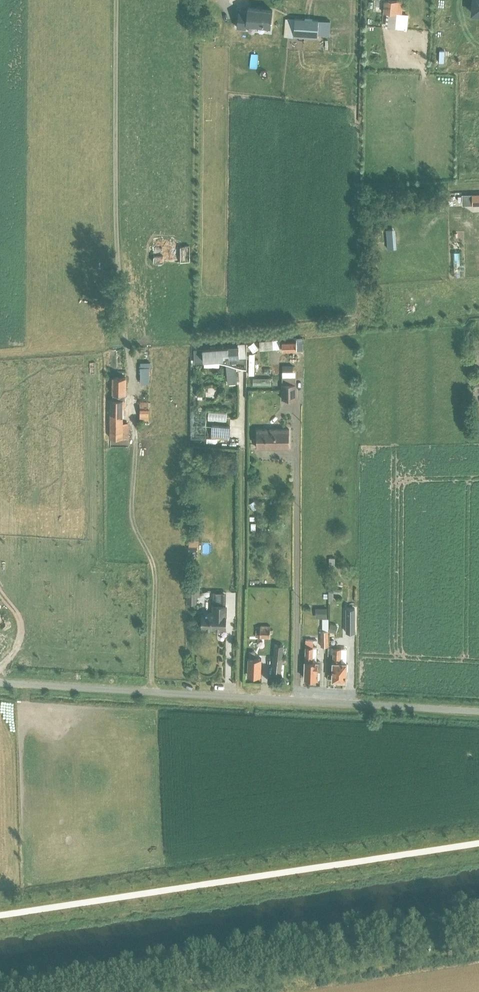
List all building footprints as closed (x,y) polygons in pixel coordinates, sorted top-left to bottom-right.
[(398,0),(394,0),(385,0),(384,12),(392,13),(392,16),(396,16),(397,11),(398,0)] [(239,9),(237,27),(246,28),(247,23),(271,26),(272,10),(248,7),(247,10),(239,9)] [(318,19),(288,17),(287,36),(317,38),(318,19)] [(188,245),(180,246),(152,246),(152,262),(189,261),(188,245)] [(285,352),(297,352),(297,342),(285,342),(285,352)] [(237,353),(197,353),(197,364),(224,364),(224,360),(229,360),(229,356),(246,356),(246,344),(237,344),(237,353)] [(149,372),(141,371),(140,383),(148,384),(149,372)] [(285,397),(296,397),(296,377),(285,377),(285,397)] [(272,386),(272,379),(254,378),(253,385),(272,386)] [(112,381),(112,440),(131,440),(131,424),(124,424),(125,381),(112,381)] [(149,420),(149,402),(140,402),(140,420),(149,420)] [(214,429),(214,439),(234,439),(233,429),(214,429)] [(262,433),(262,450),(291,450),(291,433),(262,433)] [(255,510),(260,507),(256,500),(251,503),(255,510)] [(190,547),(190,558),(203,558),(203,547),(190,547)] [(201,587),(188,586),(187,604),(200,605),(201,587)] [(349,617),(358,617),(358,602),(349,602),(349,617)] [(204,616),(203,631),(225,632),(225,606),(215,606),(214,616),(204,616)] [(328,608),(316,608),(317,618),(329,618),(328,608)] [(258,629),(258,640),(271,640),(271,629),(258,629)] [(321,645),(329,645),(329,632),(321,632),(321,645)] [(307,640),(305,683),(320,683),(320,664),(315,664),(316,640),(307,640)] [(289,664),(284,664),(284,645),(274,645),(274,677),(289,677),(289,664)] [(346,647),(333,647),(333,662),(346,662),(346,647)] [(263,659),(250,659),(250,679),(263,679),(263,659)] [(334,682),(349,682),(349,663),(334,663),(334,682)] [(451,737),(452,748),(461,747),(460,736),(451,737)]
